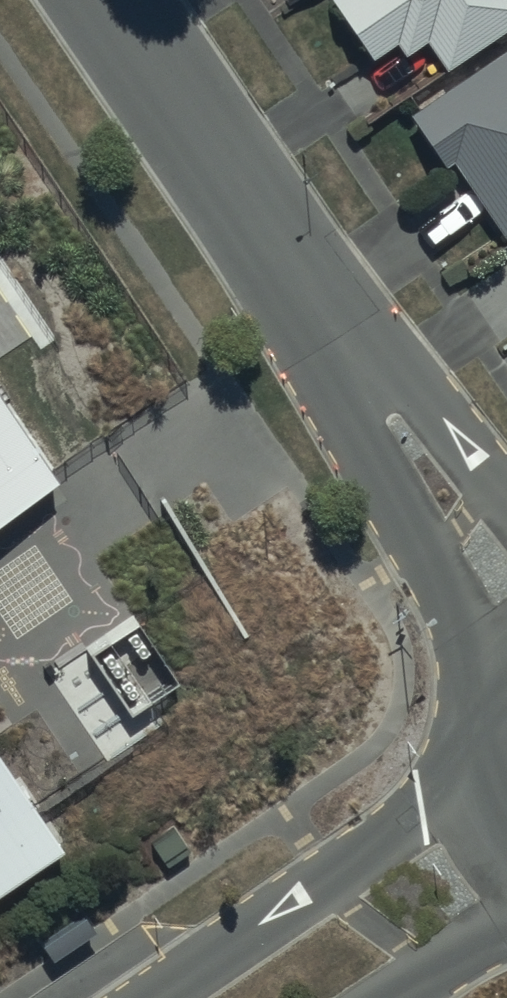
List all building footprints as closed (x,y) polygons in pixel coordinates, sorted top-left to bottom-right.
[(367,45),(389,31),(398,43),(422,27),(441,57),(506,13),(506,0),(337,0),(367,45)] [(405,99),(440,155),(450,149),(500,227),(506,222),(506,29),(405,99)] [(0,394),(0,524),(61,483),(52,470),(0,394)] [(66,833),(0,738),(0,878),(66,833)]
